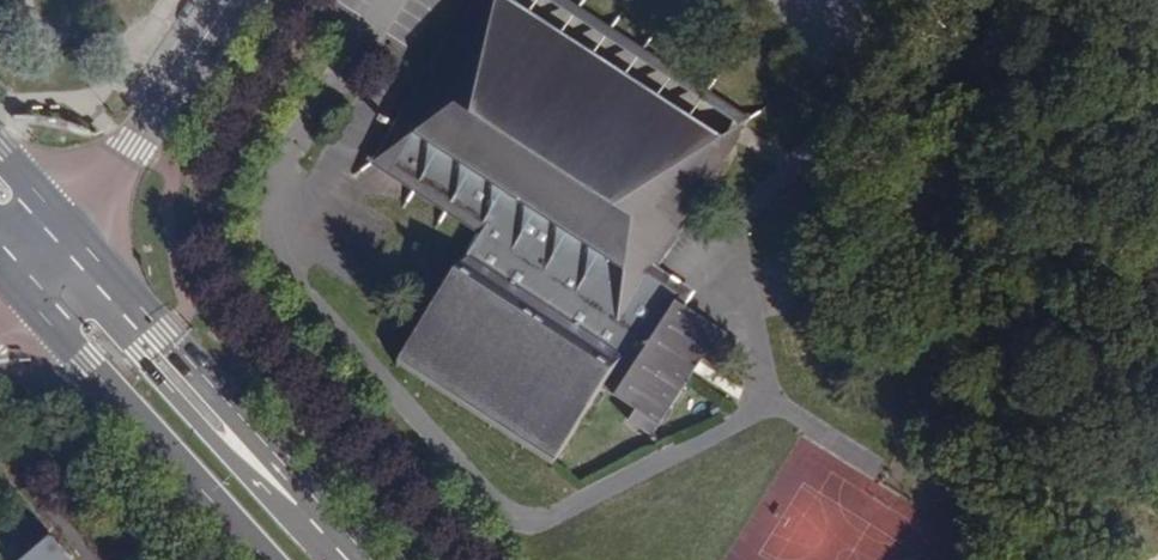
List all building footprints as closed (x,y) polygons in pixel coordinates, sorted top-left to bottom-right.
[(511,0),(491,0),(379,168),(473,230),(462,247),(465,249),(393,358),(547,460),(596,387),(631,410),(620,426),(646,444),(699,365),(717,377),(737,348),(680,310),(686,300),(638,267),(722,141),(511,0)] [(53,547),(58,542),(53,535),(47,541),(53,547)] [(58,542),(53,547),(47,541),(23,559),(74,559),(58,542)]
